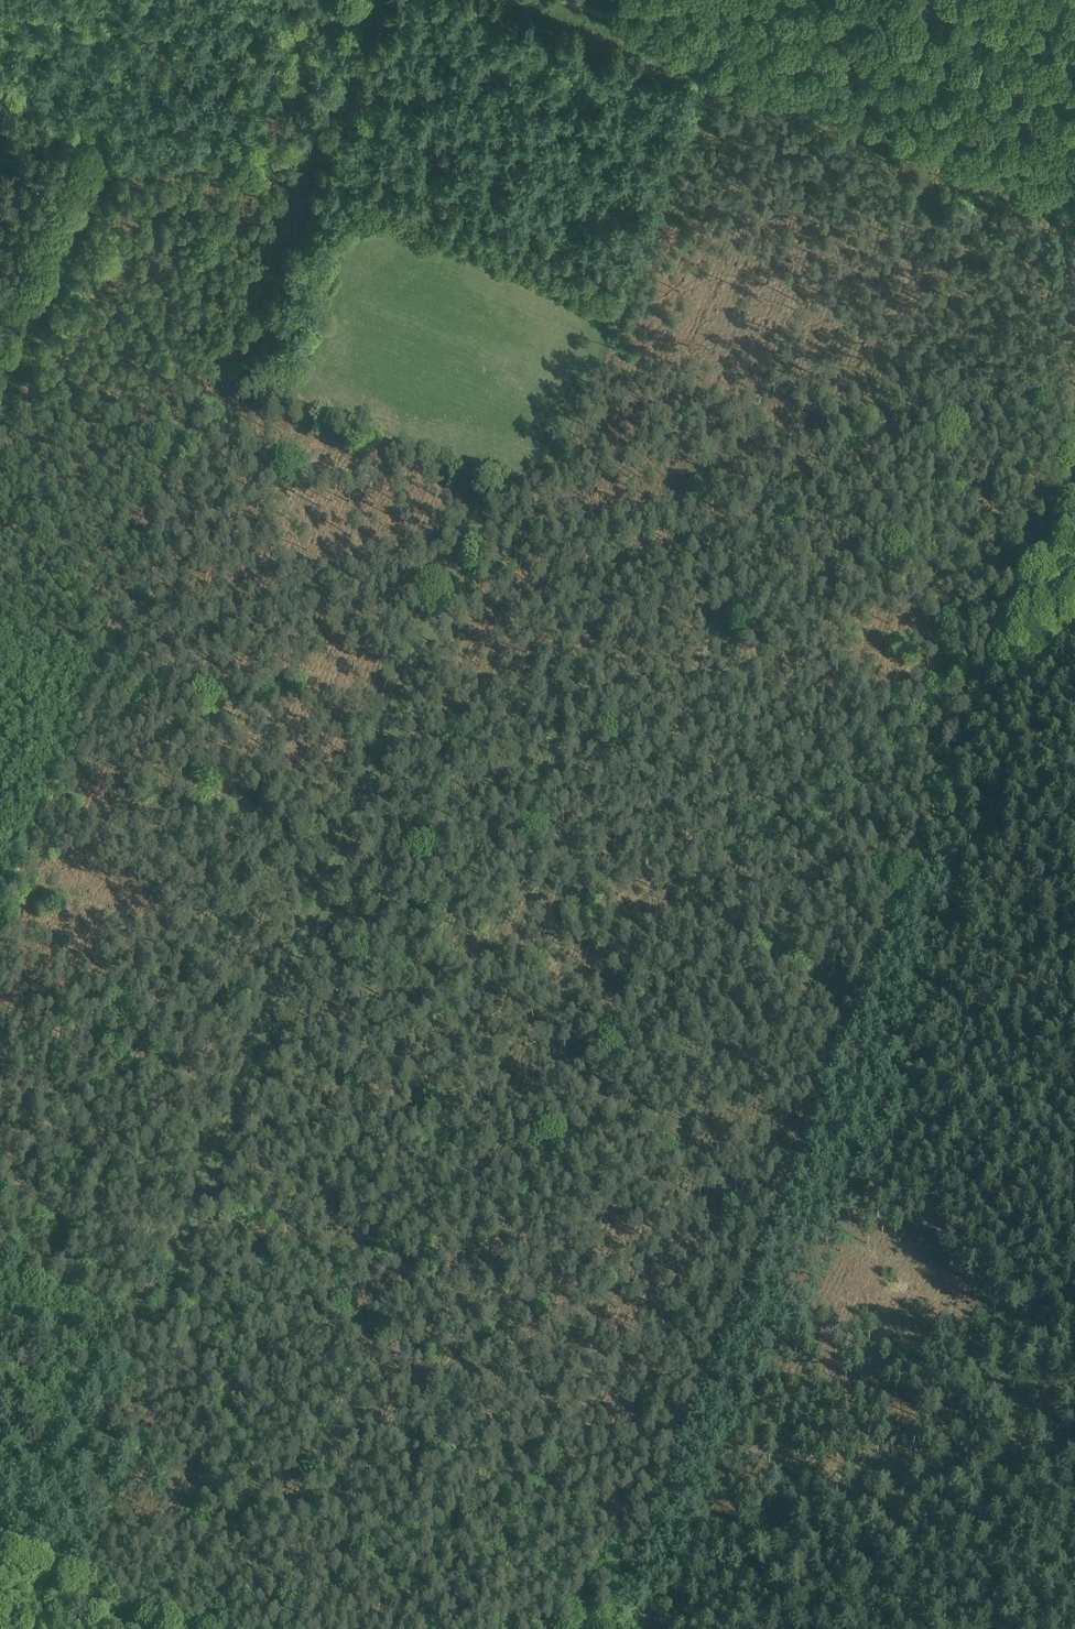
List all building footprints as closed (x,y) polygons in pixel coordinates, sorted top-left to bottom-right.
[(863,125),(860,132),(879,139),(882,132),(863,125)]
